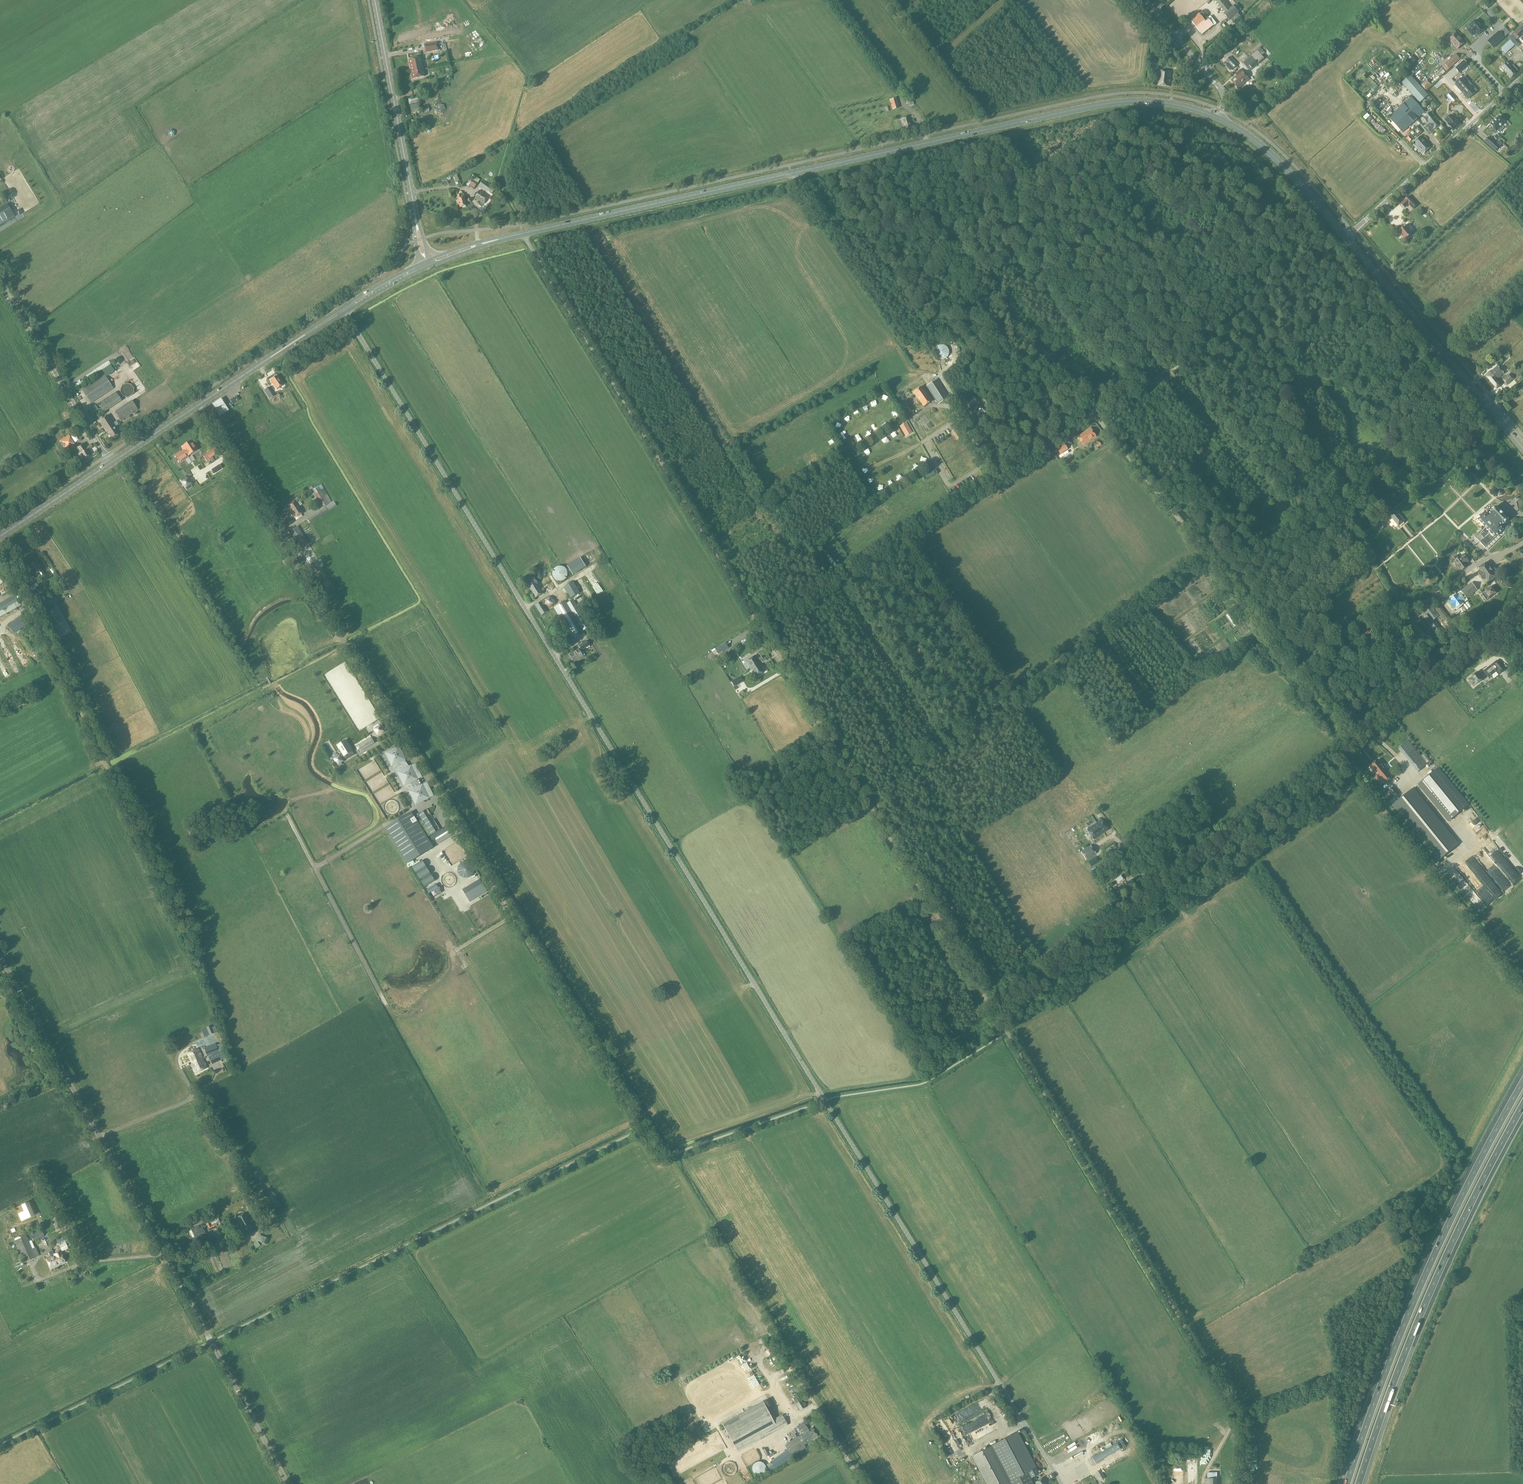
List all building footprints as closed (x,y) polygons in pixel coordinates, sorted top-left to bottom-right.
[(1234,6),(1233,6),(1231,8),(1225,0),(1216,0),(1214,1),(1224,14),(1229,21),(1239,13),(1239,12),(1242,10),(1237,3),(1234,6)] [(1489,3),(1486,5),(1487,7),(1488,8),(1491,6),(1494,3),(1492,0),(1489,3)] [(1202,35),(1214,25),(1203,12),(1191,21),(1202,35)] [(1217,24),(1211,16),(1208,18),(1215,26),(1217,24)] [(1484,30),(1476,20),(1470,26),(1472,28),(1468,31),(1472,35),(1475,33),(1474,33),(1475,32),(1478,35),(1484,30)] [(1512,34),(1517,39),(1520,37),(1520,36),(1522,33),(1522,27),(1521,26),(1512,34)] [(1455,32),(1447,38),(1449,40),(1448,41),(1448,43),(1450,45),(1451,45),(1452,45),(1453,46),(1454,46),(1457,50),(1465,43),(1456,33),(1455,32)] [(1494,37),(1489,42),(1493,48),(1499,43),(1504,38),(1500,32),(1494,37)] [(437,43),(425,45),(426,53),(439,51),(437,43)] [(1251,71),(1265,59),(1265,58),(1264,57),(1263,57),(1262,56),(1264,54),(1264,55),(1266,54),(1261,48),(1243,63),(1251,71)] [(1397,66),(1395,64),(1398,61),(1391,53),(1385,59),(1393,69),(1397,66)] [(1456,54),(1445,64),(1450,69),(1460,59),(1456,54)] [(1418,60),(1413,55),(1410,59),(1414,64),(1418,60)] [(1238,64),(1231,57),(1227,61),(1234,69),(1238,64)] [(412,72),(424,70),(421,58),(409,60),(412,72)] [(1455,69),(1459,73),(1468,65),(1464,61),(1455,69)] [(1514,65),(1512,67),(1508,62),(1501,68),(1505,73),(1506,73),(1511,78),(1517,73),(1516,72),(1518,71),(1514,65)] [(1264,77),(1268,73),(1268,72),(1270,70),(1267,67),(1260,74),(1264,77)] [(1446,72),(1442,68),(1436,73),(1440,78),(1446,72)] [(425,76),(424,70),(412,72),(413,78),(425,76)] [(1380,74),(1387,80),(1391,75),(1384,70),(1380,74)] [(1172,72),(1160,71),(1158,85),(1170,87),(1172,72)] [(1243,77),(1245,75),(1242,71),(1231,81),(1235,85),(1243,77)] [(1250,80),(1245,75),(1243,77),(1235,85),(1239,89),(1245,84),(1245,83),(1247,82),(1250,80)] [(1407,80),(1403,83),(1411,93),(1420,103),(1424,99),(1428,96),(1419,86),(1411,76),(1407,80)] [(1459,79),(1455,83),(1456,84),(1456,85),(1462,92),(1469,85),(1467,83),(1469,81),(1465,77),(1460,81),(1459,79)] [(1426,90),(1432,85),(1428,80),(1422,85),(1426,90)] [(1437,83),(1430,88),(1439,99),(1446,94),(1437,83)] [(1386,92),(1389,88),(1384,84),(1381,88),(1386,92)] [(1469,85),(1462,92),(1468,99),(1477,91),(1471,84),(1469,85)] [(410,105),(424,101),(424,100),(423,97),(422,95),(408,98),(410,105)] [(1427,109),(1437,101),(1432,95),(1422,103),(1427,109)] [(1425,112),(1411,98),(1389,118),(1403,133),(1425,112)] [(1445,100),(1434,111),(1442,119),(1453,108),(1445,100)] [(420,112),(418,104),(410,106),(412,114),(420,112)] [(1429,121),(1430,123),(1426,127),(1430,132),(1440,125),(1430,112),(1423,118),(1427,123),(1429,121)] [(1455,119),(1452,115),(1445,121),(1449,124),(1448,125),(1454,131),(1461,124),(1455,118),(1455,119)] [(914,130),(910,117),(901,119),(905,132),(914,130)] [(1494,121),(1491,124),(1493,127),(1494,127),(1495,128),(1494,129),(1496,131),(1497,131),(1499,133),(1504,129),(1502,127),(1502,126),(1501,126),(1505,122),(1500,117),(1495,121),(1494,121)] [(418,127),(417,119),(408,120),(410,128),(418,127)] [(1413,143),(1423,154),(1431,147),(1421,136),(1413,143)] [(1485,141),(1496,151),(1502,144),(1499,141),(1496,144),(1489,137),(1485,141)] [(474,190),(481,180),(473,175),(467,185),(474,190)] [(446,185),(449,184),(447,180),(450,178),(449,177),(432,185),(433,187),(445,181),(446,185)] [(480,185),(489,191),(492,186),(483,180),(480,185)] [(487,195),(479,190),(475,198),(484,204),(489,196),(487,195)] [(458,203),(459,203),(460,207),(467,206),(465,198),(464,193),(457,195),(458,199),(458,200),(457,200),(458,203)] [(1406,199),(1401,203),(1403,206),(1405,208),(1407,207),(1409,205),(1411,207),(1413,209),(1414,209),(1417,206),(1413,201),(1409,196),(1406,199)] [(2,224),(14,216),(11,211),(8,205),(0,210),(0,225),(2,224)] [(1417,223),(1411,229),(1416,234),(1422,227),(1417,223)] [(1399,232),(1406,240),(1412,234),(1405,226),(1400,230),(1401,231),(1399,232)] [(935,352),(935,353),(935,354),(935,355),(936,356),(936,357),(937,357),(937,358),(938,358),(939,359),(940,359),(940,360),(941,360),(942,360),(943,360),(944,360),(944,359),(945,359),(946,359),(947,358),(947,357),(948,357),(948,356),(949,356),(949,355),(949,354),(949,353),(949,352),(949,351),(949,350),(949,349),(948,348),(947,347),(946,346),(945,346),(945,345),(944,345),(943,345),(942,345),(940,345),(939,345),(938,346),(937,347),(936,348),(936,349),(935,350),(935,351),(935,352)] [(128,364),(124,366),(130,375),(134,372),(128,364)] [(1504,374),(1498,366),(1491,372),(1490,372),(1486,375),(1497,389),(1500,386),(1496,380),(1504,374)] [(1508,385),(1515,379),(1510,374),(1503,380),(1508,385)] [(91,403),(114,389),(105,375),(82,390),(91,403)] [(278,389),(283,385),(279,378),(278,379),(276,376),(270,380),(274,386),(275,385),(278,389)] [(937,379),(927,386),(938,404),(949,398),(937,379)] [(924,407),(932,401),(922,386),(914,392),(924,407)] [(269,399),(274,396),(268,387),(264,390),(269,399)] [(105,412),(122,401),(116,392),(99,403),(105,412)] [(240,400),(237,396),(231,400),(233,405),(240,400)] [(221,397),(212,403),(215,408),(220,415),(229,409),(225,402),(221,397)] [(970,411),(977,408),(974,399),(967,402),(970,411)] [(134,415),(133,413),(138,410),(132,401),(115,412),(121,421),(131,415),(132,417),(134,415)] [(107,432),(112,439),(119,434),(114,427),(115,427),(108,415),(99,421),(107,432)] [(913,433),(907,423),(900,426),(906,437),(913,433)] [(964,436),(958,427),(951,431),(957,440),(964,436)] [(1079,437),(1084,445),(1096,436),(1091,429),(1079,437)] [(70,437),(69,435),(59,441),(66,450),(75,444),(70,437)] [(188,456),(198,450),(193,442),(192,443),(191,441),(183,446),(183,447),(182,447),(184,451),(175,456),(179,462),(188,456)] [(75,449),(83,460),(92,454),(89,450),(93,448),(91,445),(87,447),(85,443),(75,449)] [(1060,454),(1068,450),(1065,444),(1057,449),(1060,454)] [(219,453),(215,448),(203,456),(207,461),(219,453)] [(322,485),(313,489),(324,507),(332,502),(322,485)] [(300,501),(298,503),(296,501),(287,506),(295,518),(304,513),(300,506),(302,505),(300,501)] [(334,502),(326,507),(307,519),(310,523),(329,512),(337,506),(334,502)] [(1495,538),(1496,539),(1504,531),(1500,527),(1503,524),(1504,525),(1509,520),(1503,515),(1506,513),(1503,510),(1501,512),(1496,507),(1491,512),(1492,512),(1487,516),(1485,515),(1482,518),(1481,518),(1478,521),(1483,526),(1482,528),(1482,530),(1475,537),(1486,547),(1495,538)] [(1396,510),(1390,515),(1399,527),(1405,522),(1396,510)] [(298,526),(289,532),(299,549),(309,544),(298,526)] [(286,528),(280,531),(284,539),(290,536),(286,528)] [(316,538),(308,542),(315,554),(323,550),(316,538)] [(1475,549),(1466,541),(1463,543),(1472,552),(1475,549)] [(580,554),(584,563),(588,561),(587,558),(589,557),(585,547),(581,549),(583,553),(580,554)] [(595,547),(591,550),(598,559),(602,556),(595,547)] [(1453,558),(1462,571),(1468,567),(1466,564),(1469,562),(1464,554),(1459,557),(1457,555),(1453,558)] [(573,575),(586,567),(580,558),(567,566),(573,575)] [(39,565),(38,566),(35,562),(30,566),(34,573),(38,571),(42,576),(45,574),(39,565)] [(1497,577),(1486,562),(1478,568),(1481,572),(1478,574),(1483,581),(1486,579),(1489,583),(1497,577)] [(553,573),(553,574),(553,575),(553,576),(553,577),(554,578),(555,579),(555,580),(556,580),(557,581),(558,581),(559,581),(560,581),(561,581),(562,581),(563,581),(564,581),(565,580),(566,579),(567,578),(567,577),(568,576),(568,575),(568,574),(568,573),(568,572),(567,571),(567,570),(566,569),(565,568),(564,568),(564,567),(563,567),(562,567),(561,566),(560,566),(559,567),(558,567),(557,567),(556,568),(555,569),(554,570),(554,571),(553,571),(553,572),(553,573)] [(544,593),(539,584),(534,576),(525,582),(529,590),(535,599),(544,593)] [(543,586),(551,581),(548,576),(540,581),(543,586)] [(34,578),(24,584),(31,593),(36,590),(34,587),(38,584),(34,578)] [(565,587),(571,598),(580,593),(574,582),(565,587)] [(1472,583),(1461,590),(1467,598),(1478,590),(1472,583)] [(1487,600),(1497,593),(1492,587),(1482,594),(1487,600)] [(1455,596),(1461,604),(1468,599),(1461,591),(1455,596)] [(21,605),(21,606),(23,605),(24,607),(27,605),(24,600),(19,602),(16,595),(0,604),(0,617),(21,605)] [(550,607),(555,604),(555,599),(550,597),(545,600),(545,604),(550,607)] [(1458,603),(1454,598),(1447,603),(1451,608),(1453,610),(1459,606),(1457,604),(1458,603)] [(1470,607),(1475,603),(1471,598),(1466,602),(1470,607)] [(584,631),(590,627),(574,600),(567,604),(566,601),(554,608),(574,642),(586,635),(584,631)] [(542,602),(535,605),(542,616),(548,612),(542,602)] [(1439,616),(1431,605),(1426,609),(1434,620),(1439,616)] [(1449,618),(1441,607),(1439,608),(1438,607),(1436,608),(1437,609),(1436,610),(1445,622),(1449,618)] [(14,634),(28,625),(22,615),(8,625),(14,634)] [(581,649),(579,649),(570,655),(574,662),(584,657),(583,656),(585,655),(582,651),(587,648),(588,649),(591,647),(586,639),(578,644),(581,649)] [(729,648),(725,643),(715,649),(718,654),(729,648)] [(756,656),(746,662),(751,669),(756,677),(764,672),(760,665),(761,665),(756,656)] [(743,660),(730,668),(733,672),(745,665),(743,660)] [(1492,677),(1491,676),(1498,671),(1500,674),(1504,671),(1497,661),(1484,671),(1489,679),(1492,677)] [(1481,681),(1476,673),(1471,677),(1472,678),(1470,680),(1473,685),(1474,684),(1475,686),(1481,681)] [(377,727),(373,729),(379,738),(382,736),(377,727)] [(372,738),(361,744),(364,750),(375,743),(372,738)] [(338,745),(345,756),(347,759),(354,755),(352,752),(353,751),(346,740),(338,745)] [(1419,772),(1428,764),(1409,740),(1399,748),(1419,772)] [(399,746),(386,752),(393,767),(394,766),(399,772),(397,772),(404,787),(406,786),(410,791),(409,791),(416,805),(430,798),(423,784),(420,785),(417,780),(418,780),(412,765),(409,767),(405,760),(406,760),(399,746)] [(340,755),(333,759),(338,765),(344,761),(340,755)] [(1370,766),(1384,784),(1396,775),(1392,770),(1389,772),(1379,760),(1370,766)] [(1469,805),(1439,768),(1419,784),(1449,821),(1469,805)] [(1389,791),(1395,797),(1399,794),(1394,787),(1389,791)] [(1393,805),(1438,861),(1459,845),(1413,789),(1393,805)] [(415,817),(412,812),(386,828),(407,864),(434,847),(427,837),(436,832),(423,812),(415,817)] [(268,823),(262,813),(244,823),(250,833),(268,823)] [(1087,830),(1094,840),(1109,830),(1102,820),(1087,830)] [(443,829),(430,837),(432,841),(435,839),(438,844),(452,836),(447,827),(443,829)] [(1087,860),(1096,854),(1091,846),(1081,852),(1087,860)] [(1515,885),(1486,848),(1484,850),(1482,847),(1476,851),(1507,891),(1515,885)] [(463,877),(466,878),(468,878),(471,876),(473,875),(474,872),(474,870),(474,867),(473,864),(470,862),(467,861),(464,861),(462,862),(459,864),(458,867),(457,870),(458,873),(460,875),(463,877)] [(1486,908),(1458,867),(1452,871),(1481,912),(1486,908)] [(463,890),(470,902),(472,901),(474,899),(487,892),(480,880),(463,890)] [(436,884),(426,890),(428,893),(434,890),(438,895),(441,893),(436,884)] [(1491,892),(1484,887),(1480,892),(1487,898),(1491,892)] [(484,908),(486,907),(482,900),(480,901),(478,897),(474,899),(472,901),(474,904),(470,906),(470,905),(465,908),(465,909),(464,910),(467,916),(471,913),(472,915),(478,911),(480,915),(478,916),(485,928),(503,918),(495,905),(486,911),(484,908)] [(205,1038),(218,1032),(215,1026),(212,1028),(211,1026),(202,1030),(205,1038)] [(219,1052),(216,1046),(216,1044),(204,1048),(207,1056),(219,1052)] [(192,1064),(203,1059),(198,1049),(188,1054),(193,1065),(192,1064)] [(222,1051),(209,1057),(212,1065),(226,1058),(222,1051)] [(207,1069),(203,1059),(192,1064),(193,1065),(192,1066),(196,1074),(207,1069)] [(16,1208),(22,1221),(35,1215),(29,1202),(16,1208)] [(243,1230),(251,1225),(245,1214),(237,1218),(243,1230)] [(210,1222),(210,1223),(206,1225),(209,1231),(218,1227),(216,1224),(220,1222),(218,1218),(210,1222)] [(53,1222),(57,1232),(65,1229),(64,1228),(66,1227),(65,1224),(63,1225),(61,1219),(53,1222)] [(202,1225),(192,1230),(195,1238),(199,1236),(206,1233),(202,1225)] [(29,1231),(33,1241),(45,1236),(41,1227),(29,1231)] [(22,1264),(25,1263),(36,1258),(40,1256),(36,1247),(32,1249),(27,1235),(15,1240),(23,1260),(21,1261),(22,1264)] [(269,1239),(260,1235),(257,1241),(267,1245),(269,1239)] [(57,1244),(60,1253),(54,1255),(55,1256),(47,1259),(51,1269),(66,1263),(62,1252),(69,1249),(67,1243),(70,1242),(67,1236),(56,1240),(58,1243),(57,1244)] [(799,1395),(793,1399),(800,1410),(805,1406),(799,1395)] [(991,1395),(959,1413),(963,1420),(995,1401),(991,1395)] [(763,1402),(723,1424),(738,1452),(788,1425),(782,1415),(773,1420),(763,1402)] [(962,1422),(967,1431),(980,1424),(978,1420),(982,1418),(980,1413),(962,1422)] [(806,1448),(805,1445),(818,1436),(813,1428),(809,1430),(804,1422),(798,1427),(801,1431),(802,1430),(804,1433),(799,1437),(799,1436),(785,1446),(788,1450),(770,1462),(776,1469),(798,1454),(805,1449),(806,1448)] [(971,1438),(973,1440),(982,1433),(984,1435),(992,1429),(991,1427),(988,1429),(986,1426),(980,1431),(971,1438)] [(962,1444),(969,1441),(966,1434),(964,1435),(962,1431),(961,1431),(959,1428),(956,1430),(962,1444)] [(1028,1473),(1031,1479),(1040,1474),(1037,1468),(1018,1432),(991,1446),(992,1446),(972,1457),(987,1483),(1033,1483),(1028,1473)] [(780,1439),(773,1443),(776,1448),(783,1444),(780,1439)] [(1111,1447),(1092,1459),(1095,1465),(1115,1453),(1111,1447)] [(753,1468),(753,1469),(753,1470),(753,1471),(754,1472),(754,1473),(755,1473),(755,1474),(756,1474),(757,1475),(758,1475),(759,1476),(760,1476),(761,1475),(762,1475),(763,1475),(764,1474),(765,1474),(765,1473),(765,1472),(766,1471),(766,1470),(766,1469),(766,1468),(766,1467),(766,1466),(766,1465),(765,1464),(764,1464),(764,1463),(763,1463),(762,1462),(761,1462),(760,1462),(759,1462),(758,1462),(757,1462),(756,1463),(755,1464),(754,1465),(753,1466),(753,1467),(753,1468)] [(1096,1473),(1100,1481),(1106,1478),(1102,1471),(1104,1470),(1103,1469),(1096,1473)] [(1208,1479),(1205,1479),(1205,1483),(1218,1483),(1218,1479),(1217,1479),(1217,1473),(1208,1473),(1208,1479)]
